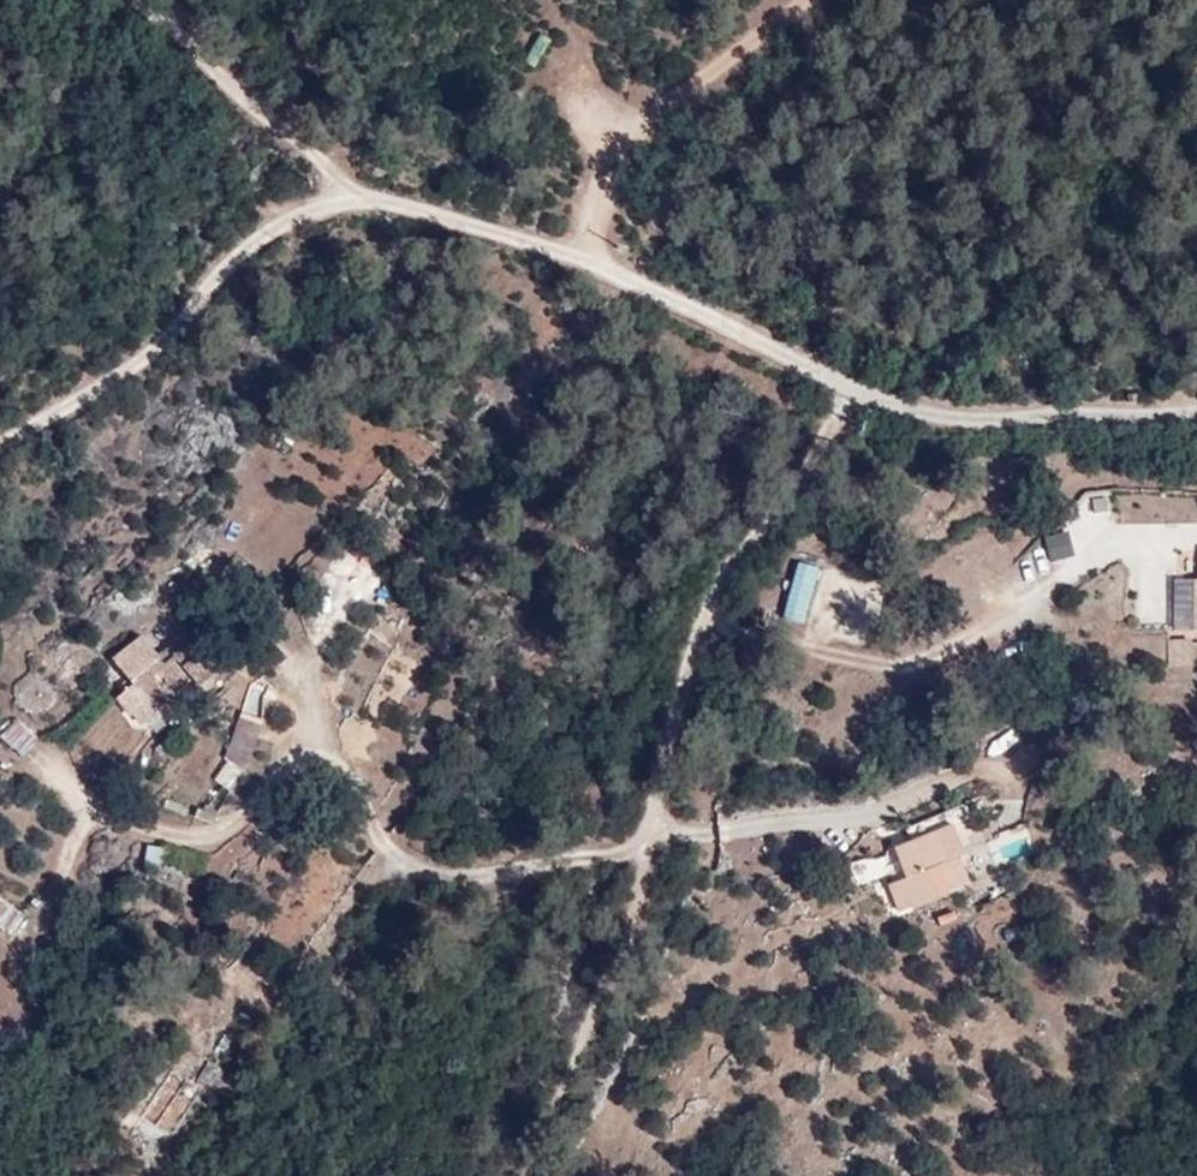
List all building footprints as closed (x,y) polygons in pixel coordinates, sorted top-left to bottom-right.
[(535,66),(548,40),(536,34),(523,60),(535,66)] [(1114,529),(1107,491),(1073,497),(1080,536),(1114,529)] [(1052,563),(1074,557),(1068,534),(1046,540),(1052,563)] [(803,625),(817,573),(800,568),(786,620),(803,625)] [(197,667),(217,650),(202,634),(198,637),(182,618),(156,638),(140,619),(113,643),(132,667),(118,679),(140,704),(190,660),(197,667)] [(1192,666),(1191,644),(1169,645),(1170,666),(1192,666)] [(37,714),(52,690),(27,674),(12,699),(37,714)] [(243,756),(252,723),(257,704),(239,699),(224,746),(227,747),(243,756)] [(0,736),(0,738),(23,759),(40,740),(16,718),(0,736)] [(226,760),(215,782),(230,789),(241,768),(226,760)] [(949,862),(958,858),(965,856),(953,827),(939,832),(949,862)] [(900,911),(933,898),(968,884),(958,858),(949,862),(939,832),(897,848),(907,878),(891,884),(892,888),(900,911)] [(143,846),(141,865),(163,868),(165,848),(143,846)] [(5,933),(20,910),(0,897),(0,929),(5,933)] [(172,1068),(141,1113),(175,1136),(221,1070),(207,1061),(193,1082),(172,1068)]
